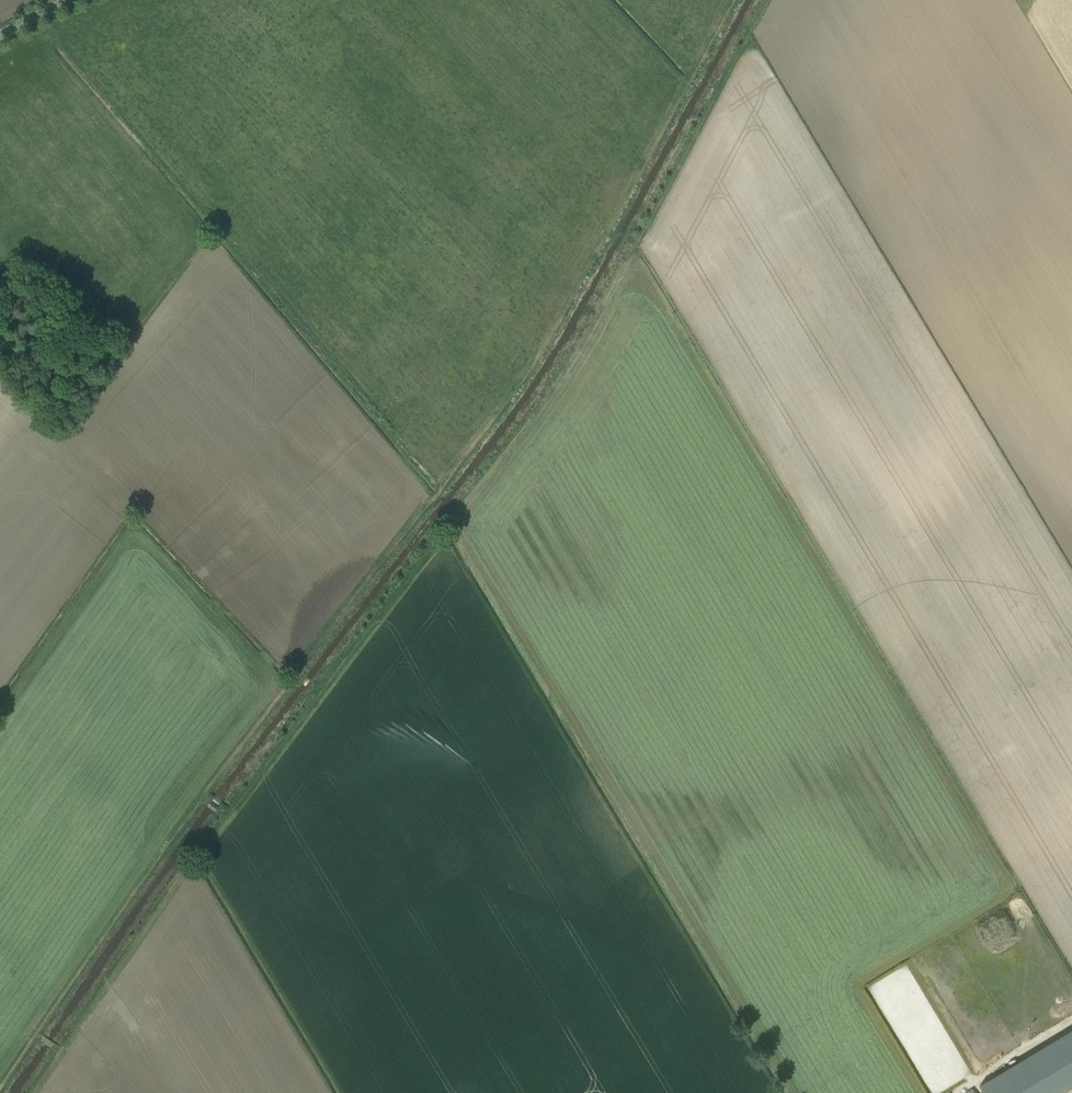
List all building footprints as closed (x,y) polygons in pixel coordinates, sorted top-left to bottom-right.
[(980,1079),(988,1092),(1048,1092),(1071,1078),(1071,1021),(980,1079)] [(981,1083),(965,1092),(966,1092),(987,1092),(981,1083)]
